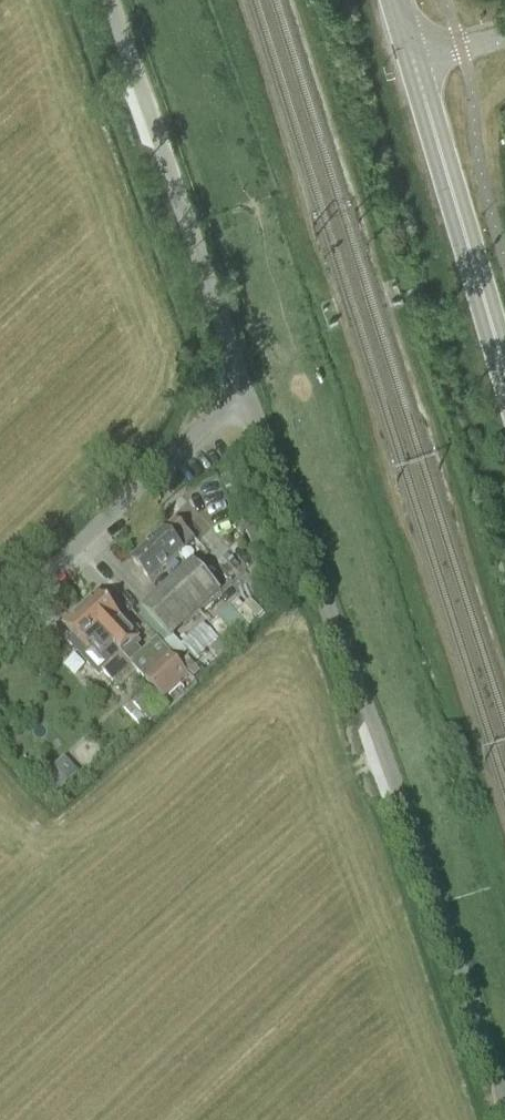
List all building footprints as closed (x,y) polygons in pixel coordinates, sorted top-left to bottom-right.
[(231,475),(222,479),(226,491),(236,487),(231,475)] [(256,555),(268,550),(251,508),(239,513),(256,555)] [(176,546),(187,535),(174,521),(162,533),(161,533),(130,562),(151,583),(182,553),(176,546)] [(275,561),(266,568),(274,577),(283,570),(275,561)] [(143,612),(170,640),(220,593),(193,565),(143,612)] [(139,640),(121,621),(98,597),(96,598),(93,598),(89,602),(89,605),(81,612),(132,664),(143,653),(138,648),(142,645),(138,641),(139,640)] [(251,631),(229,606),(216,617),(238,642),(251,631)] [(132,664),(81,612),(73,620),(70,619),(66,623),(67,627),(64,629),(88,653),(93,648),(110,665),(104,671),(113,682),(114,680),(122,689),(140,672),(132,664)] [(182,647),(205,671),(227,650),(204,626),(182,647)] [(169,654),(145,676),(166,699),(191,677),(169,654)] [(146,688),(133,702),(132,703),(137,708),(128,716),(142,731),(168,707),(157,695),(155,697),(146,688)] [(65,758),(44,780),(59,794),(80,772),(65,758)]
